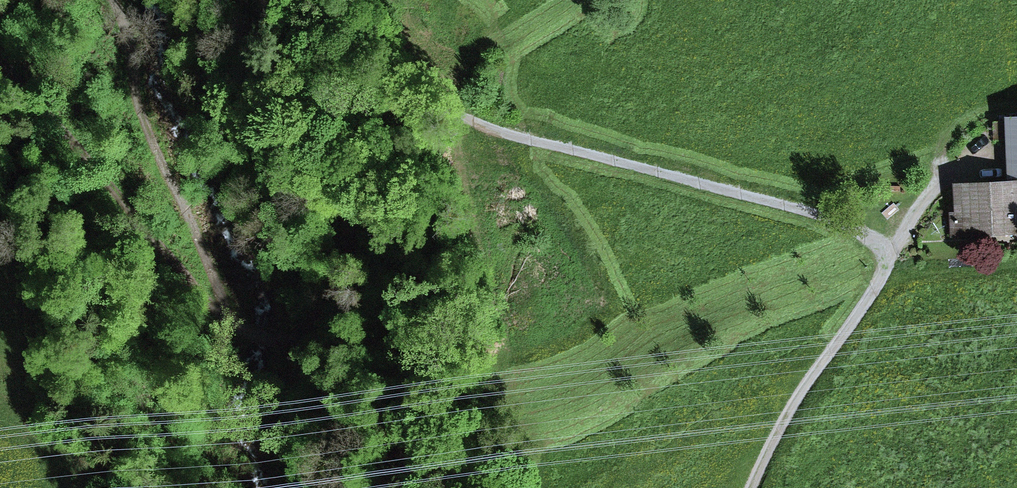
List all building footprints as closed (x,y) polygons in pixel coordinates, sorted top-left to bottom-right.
[(955,236),(1016,235),(1016,112),(1004,112),(1006,182),(954,183),(955,236)]
